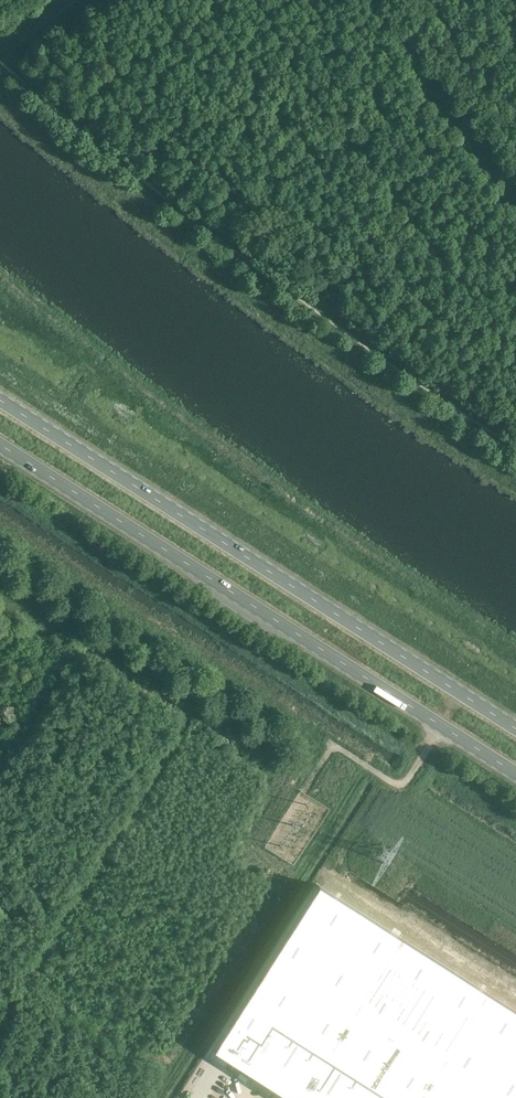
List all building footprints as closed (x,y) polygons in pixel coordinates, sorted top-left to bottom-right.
[(215,1049),(291,1097),(515,1097),(515,1010),(319,885),(215,1049)]
